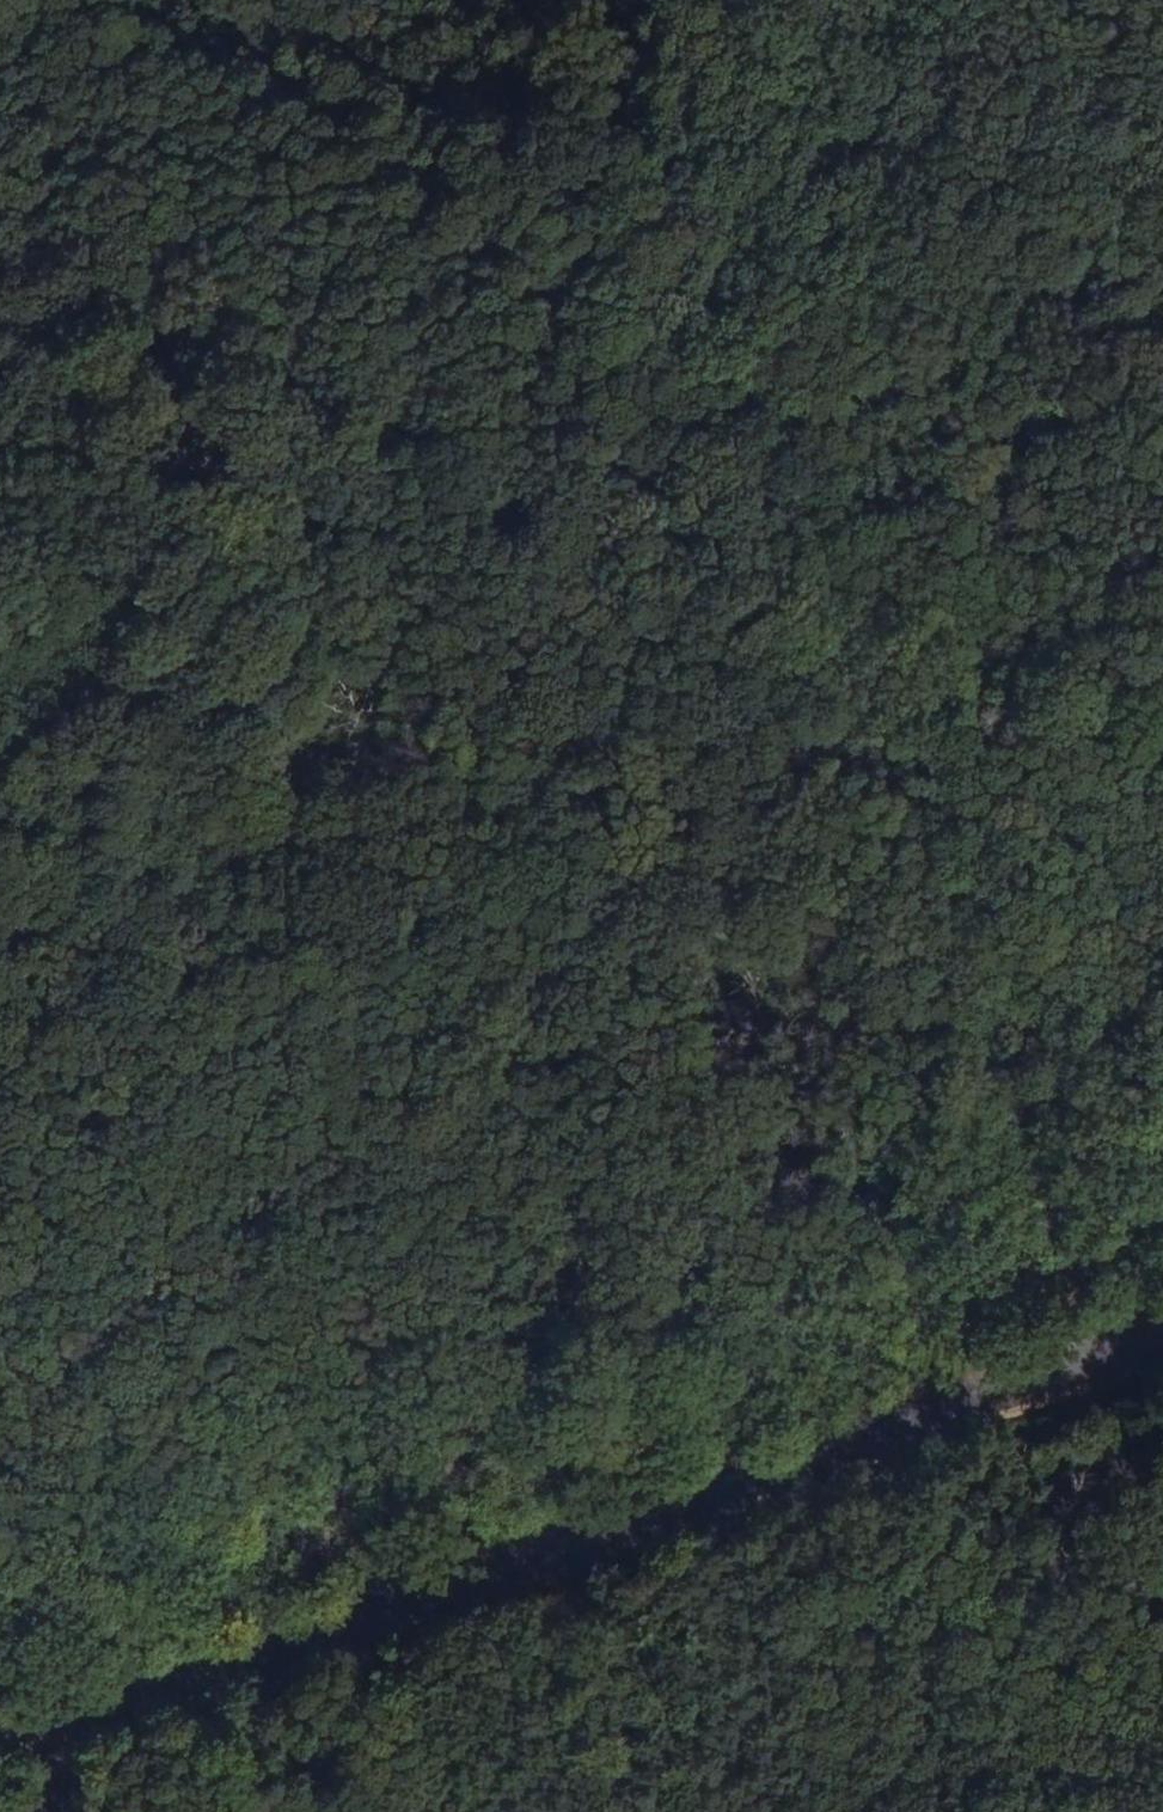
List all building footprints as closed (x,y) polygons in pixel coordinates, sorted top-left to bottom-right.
[(634,56),(623,58),(627,74),(638,72),(634,56)]
